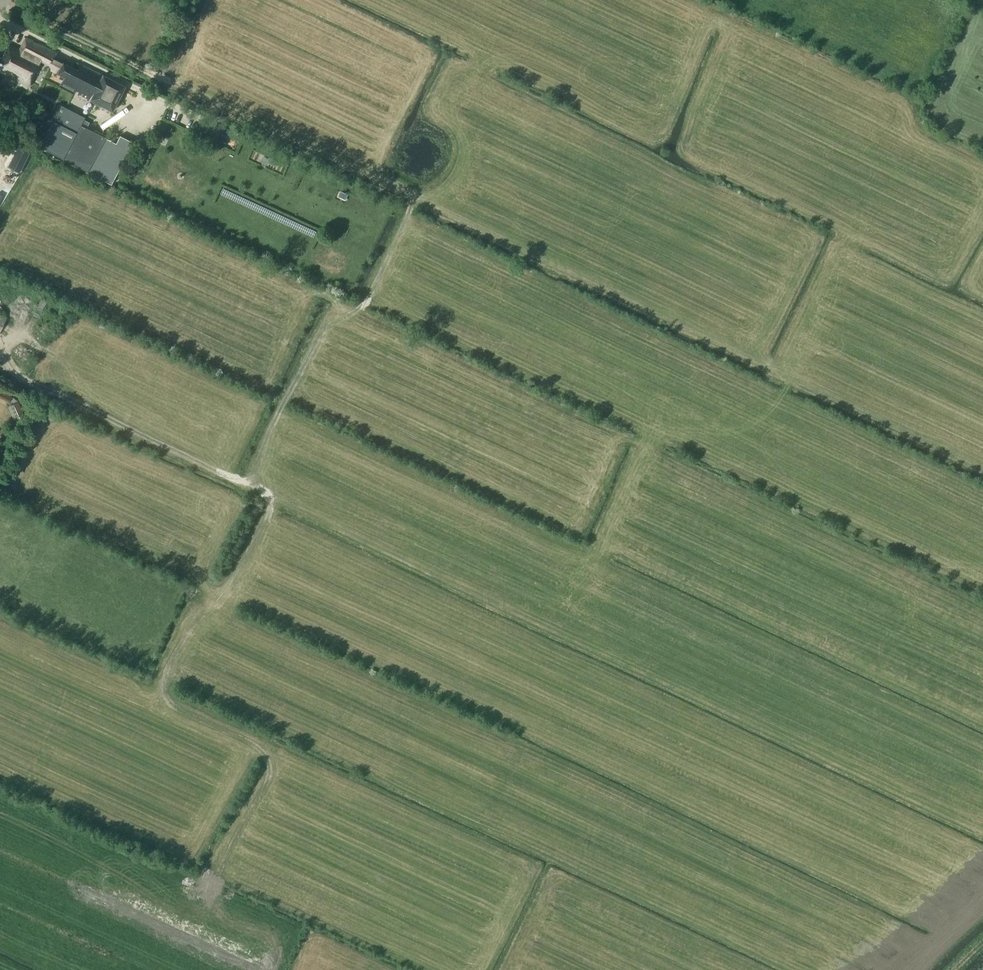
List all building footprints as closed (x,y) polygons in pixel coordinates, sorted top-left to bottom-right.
[(57,73),(64,77),(60,84),(90,99),(89,99),(112,111),(124,86),(102,74),(80,63),(77,69),(63,62),(62,63),(54,59),(57,52),(37,43),(32,41),(33,40),(26,37),(20,47),(22,48),(21,50),(9,44),(1,58),(0,58),(0,69),(1,70),(0,72),(29,86),(41,61),(50,65),(50,70),(57,73)] [(83,119),(84,117),(60,105),(51,123),(38,148),(87,173),(87,172),(105,138),(109,131),(105,129),(102,133),(94,129),(96,125),(89,121),(89,122),(83,119)] [(87,172),(111,184),(133,142),(120,136),(116,143),(105,138),(87,172)] [(17,147),(7,167),(19,173),(29,153),(29,152),(18,146),(17,147)] [(9,155),(0,151),(0,172),(1,173),(9,155)] [(265,161),(278,164),(279,158),(267,155),(265,161)] [(348,194),(341,191),(338,196),(346,200),(348,194)] [(46,296),(39,307),(45,310),(52,299),(46,296)] [(10,401),(12,396),(0,390),(0,397),(10,401)] [(24,416),(18,401),(11,404),(18,419),(24,416)]
